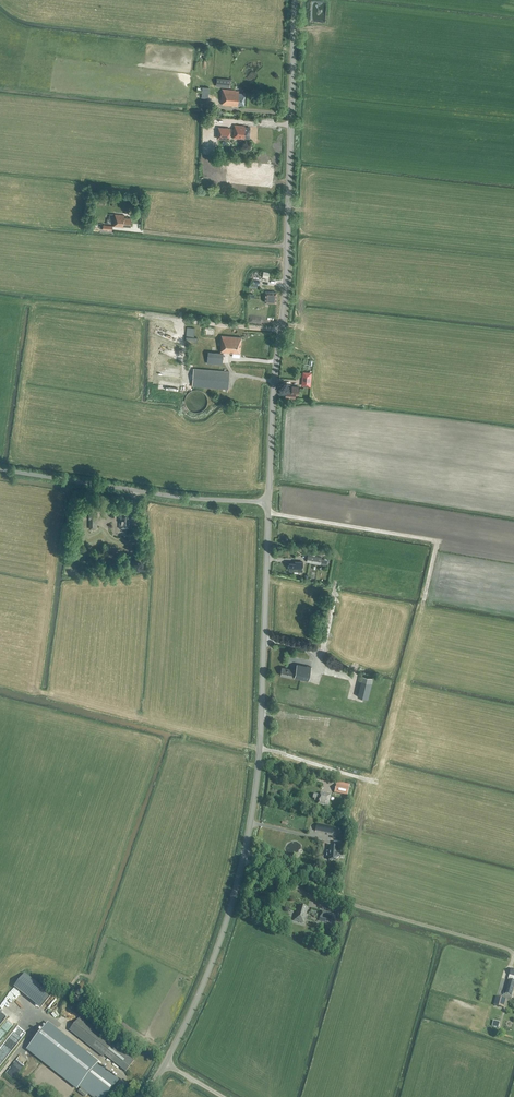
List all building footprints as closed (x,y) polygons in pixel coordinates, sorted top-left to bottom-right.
[(228,87),(229,79),(217,78),(216,85),(228,87)] [(244,105),(245,93),(239,93),(239,91),(222,89),(221,100),(222,101),(222,105),(237,106),(238,105),(244,105)] [(249,138),(250,128),(244,127),(244,126),(235,125),(235,129),(234,129),(233,138),(244,139),(244,138),(249,138)] [(229,140),(230,128),(218,127),(217,139),(229,140)] [(130,227),(131,218),(124,218),(125,215),(115,214),(114,226),(123,227),(123,226),(130,227)] [(269,292),(268,297),(265,297),(265,302),(268,302),(276,303),(277,292),(269,292)] [(240,354),(241,337),(221,336),(220,347),(221,347),(220,352),(222,352),(222,353),(208,352),(207,363),(222,364),(223,352),(240,354)] [(228,389),(229,372),(193,369),(192,386),(228,389)] [(286,389),(285,398),(295,399),(295,395),(298,396),(299,387),(292,386),(291,389),(286,389)] [(128,513),(127,507),(122,507),(122,513),(119,513),(119,528),(131,529),(131,513),(128,513)] [(132,542),(142,541),(142,528),(132,528),(132,542)] [(308,555),(306,562),(326,565),(327,560),(321,559),(322,557),(308,555)] [(301,572),(302,562),(295,562),(295,563),(289,563),(289,569),(289,571),(301,572)] [(308,681),(311,667),(297,664),(296,668),(295,670),(292,670),(292,669),(282,667),(280,675),(291,677),(308,681)] [(363,676),(358,697),(369,699),(373,678),(363,676)] [(347,796),(350,785),(338,782),(335,793),(347,796)] [(328,806),(331,795),(320,793),(320,795),(314,794),(313,798),(315,799),(314,800),(319,801),(318,804),(328,806)] [(332,835),(334,827),(317,824),(315,831),(332,835)] [(341,849),(341,843),(333,842),(334,847),(329,847),(329,852),(327,852),(326,857),(329,857),(329,860),(336,861),(336,859),(338,859),(340,857),(340,852),(338,852),(338,849),(341,849)] [(303,923),(307,907),(298,905),(294,920),(303,923)] [(328,913),(326,919),(334,921),(336,915),(328,913)] [(511,969),(508,980),(510,980),(506,994),(512,995),(513,987),(513,970),(511,969)] [(504,1008),(506,999),(496,997),(494,1005),(504,1008)] [(135,1060),(80,1017),(69,1031),(103,1058),(105,1056),(125,1073),(135,1060)] [(64,1037),(56,1047),(48,1041),(38,1054),(93,1096),(105,1096),(119,1080),(64,1037)] [(34,1058),(26,1070),(32,1075),(40,1063),(34,1058)]
